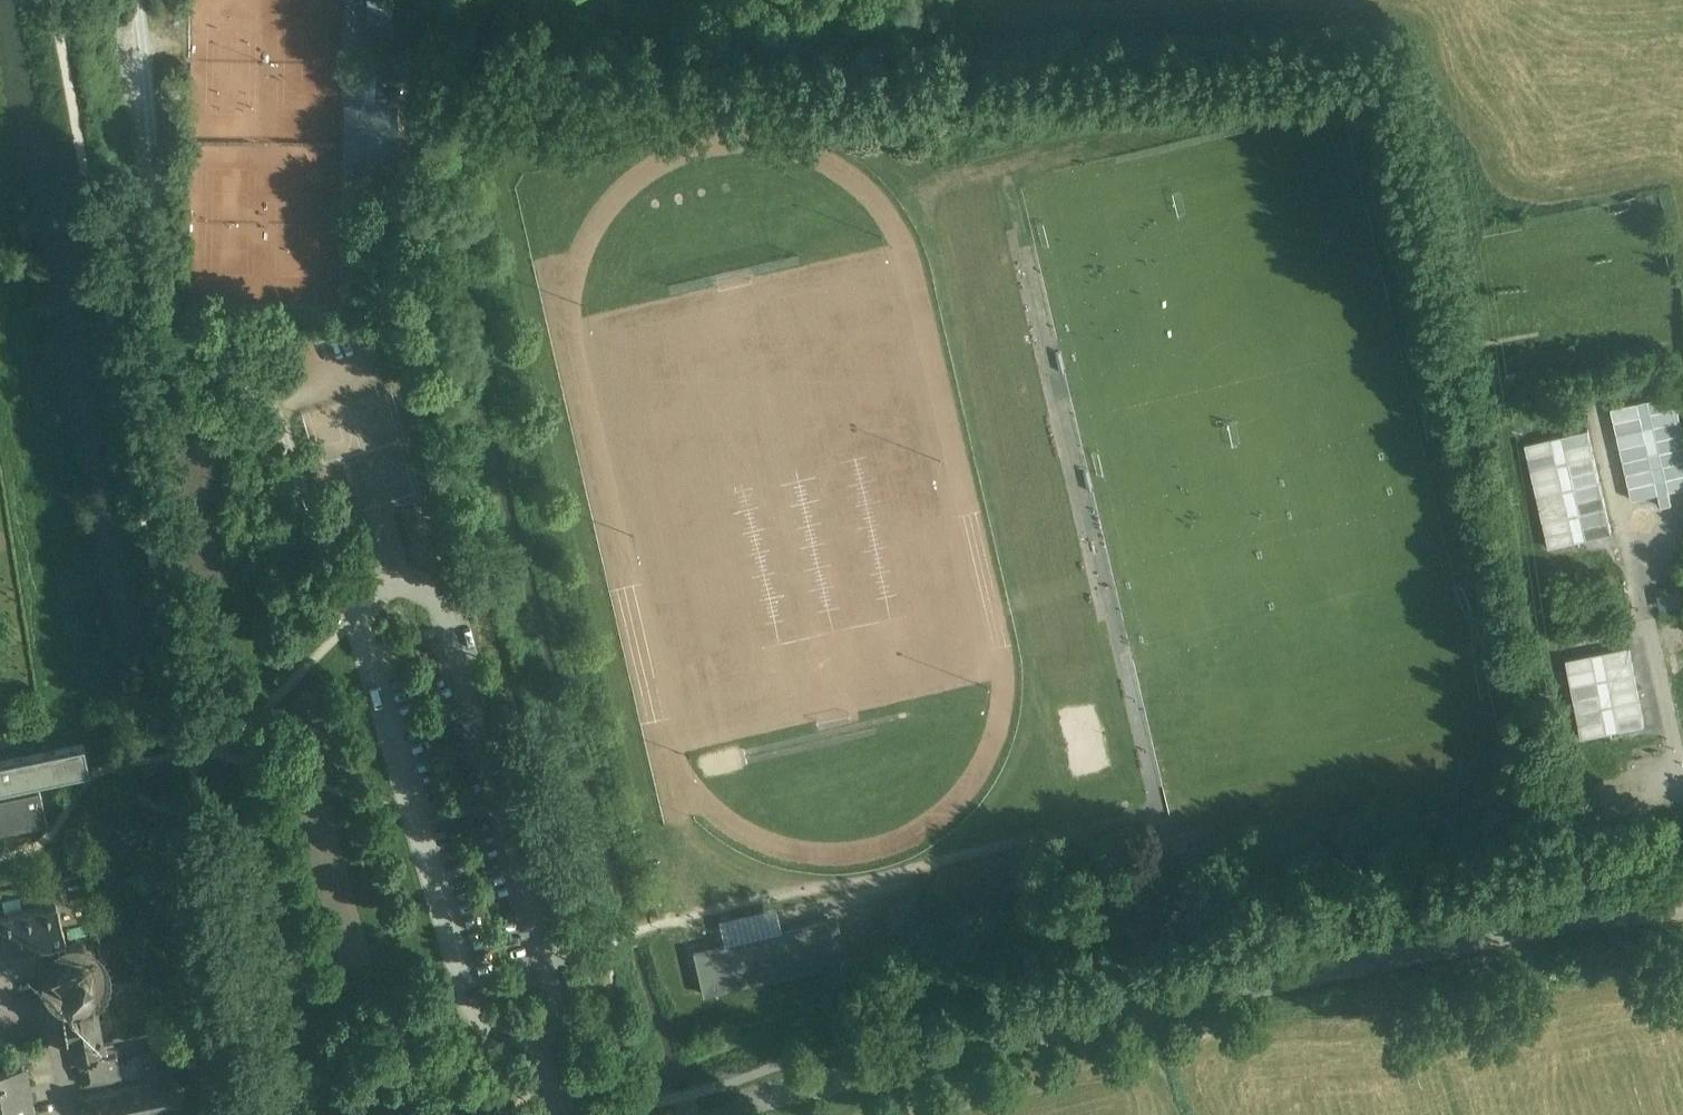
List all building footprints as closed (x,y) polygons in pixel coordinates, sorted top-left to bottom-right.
[(343,67),(342,101),(363,102),(364,68),(343,67)] [(0,761),(0,832),(47,822),(40,789),(39,789),(37,780),(88,769),(82,743),(0,761)] [(0,915),(0,945),(4,971),(50,962),(50,969),(51,975),(54,981),(57,985),(59,987),(63,989),(66,991),(67,991),(69,992),(71,992),(72,992),(75,992),(78,992),(81,991),(82,991),(84,990),(87,989),(87,988),(89,987),(91,985),(92,984),(94,982),(96,979),(97,977),(98,973),(99,969),(99,966),(99,964),(98,961),(97,958),(96,956),(94,953),(93,951),(91,949),(88,947),(86,946),(83,945),(80,944),(76,943),(74,943),(71,943),(68,944),(65,945),(56,904),(0,915)] [(826,925),(797,931),(807,974),(836,967),(826,925)] [(797,931),(688,957),(698,1000),(807,974),(797,931)] [(859,962),(836,967),(838,976),(861,970),(859,962)] [(81,991),(78,992),(75,992),(72,992),(71,992),(69,992),(67,991),(66,991),(63,989),(59,987),(57,985),(70,1053),(78,1052),(104,1046),(92,984),(91,985),(89,987),(87,988),(87,989),(84,990),(82,991),(81,991)] [(170,1031),(161,1032),(165,1049),(173,1047),(170,1031)] [(104,1046),(78,1052),(84,1084),(121,1078),(116,1051),(135,1048),(136,1055),(141,1054),(147,1081),(171,1076),(165,1049),(161,1032),(114,1040),(115,1044),(104,1046)] [(27,1048),(4,1052),(6,1064),(29,1060),(27,1048)] [(0,1067),(0,1114),(31,1114),(22,1063),(0,1067)] [(116,1088),(79,1095),(83,1114),(184,1114),(171,1076),(147,1081),(116,1088)]
